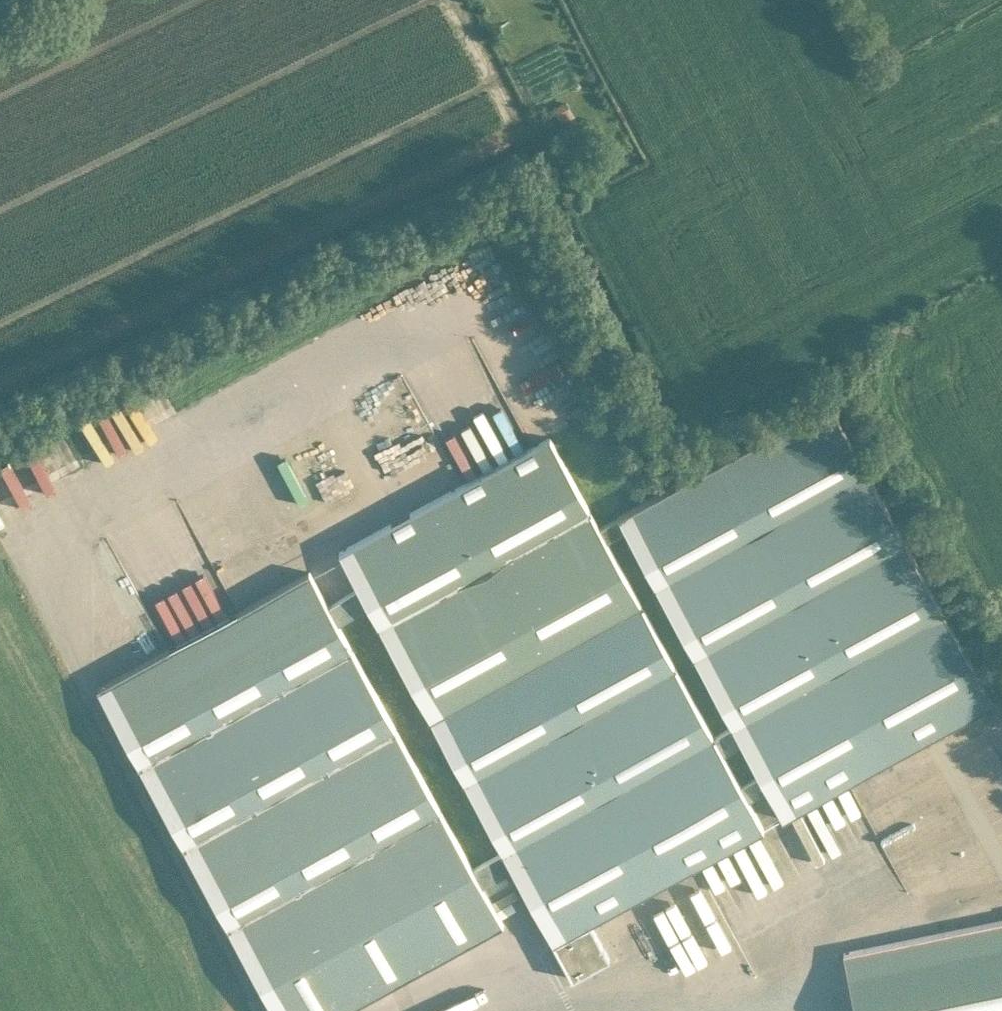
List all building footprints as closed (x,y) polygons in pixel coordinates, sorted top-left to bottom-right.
[(561,122),(574,116),(566,99),(554,106),(561,122)] [(356,406),(388,462),(436,435),(404,379),(356,406)] [(163,385),(153,389),(175,437),(185,432),(163,385)] [(748,800),(767,789),(783,818),(993,703),(828,400),(617,515),(618,517),(599,527),(607,541),(626,530),(733,726),(713,736),(723,754),(742,744),(759,774),(740,785),(748,800)] [(339,551),(358,587),(328,605),(338,624),(368,605),(503,851),(472,867),(482,886),(512,869),(572,978),(610,958),(590,923),(764,828),(748,800),(740,785),(723,754),(713,736),(607,541),(599,527),(549,436),(339,551)] [(328,605),(309,571),(97,687),(275,1010),(344,1010),(503,924),(482,886),(472,867),(338,624),(328,605)] [(844,953),(855,1010),(1001,1010),(1001,920),(844,953)]
